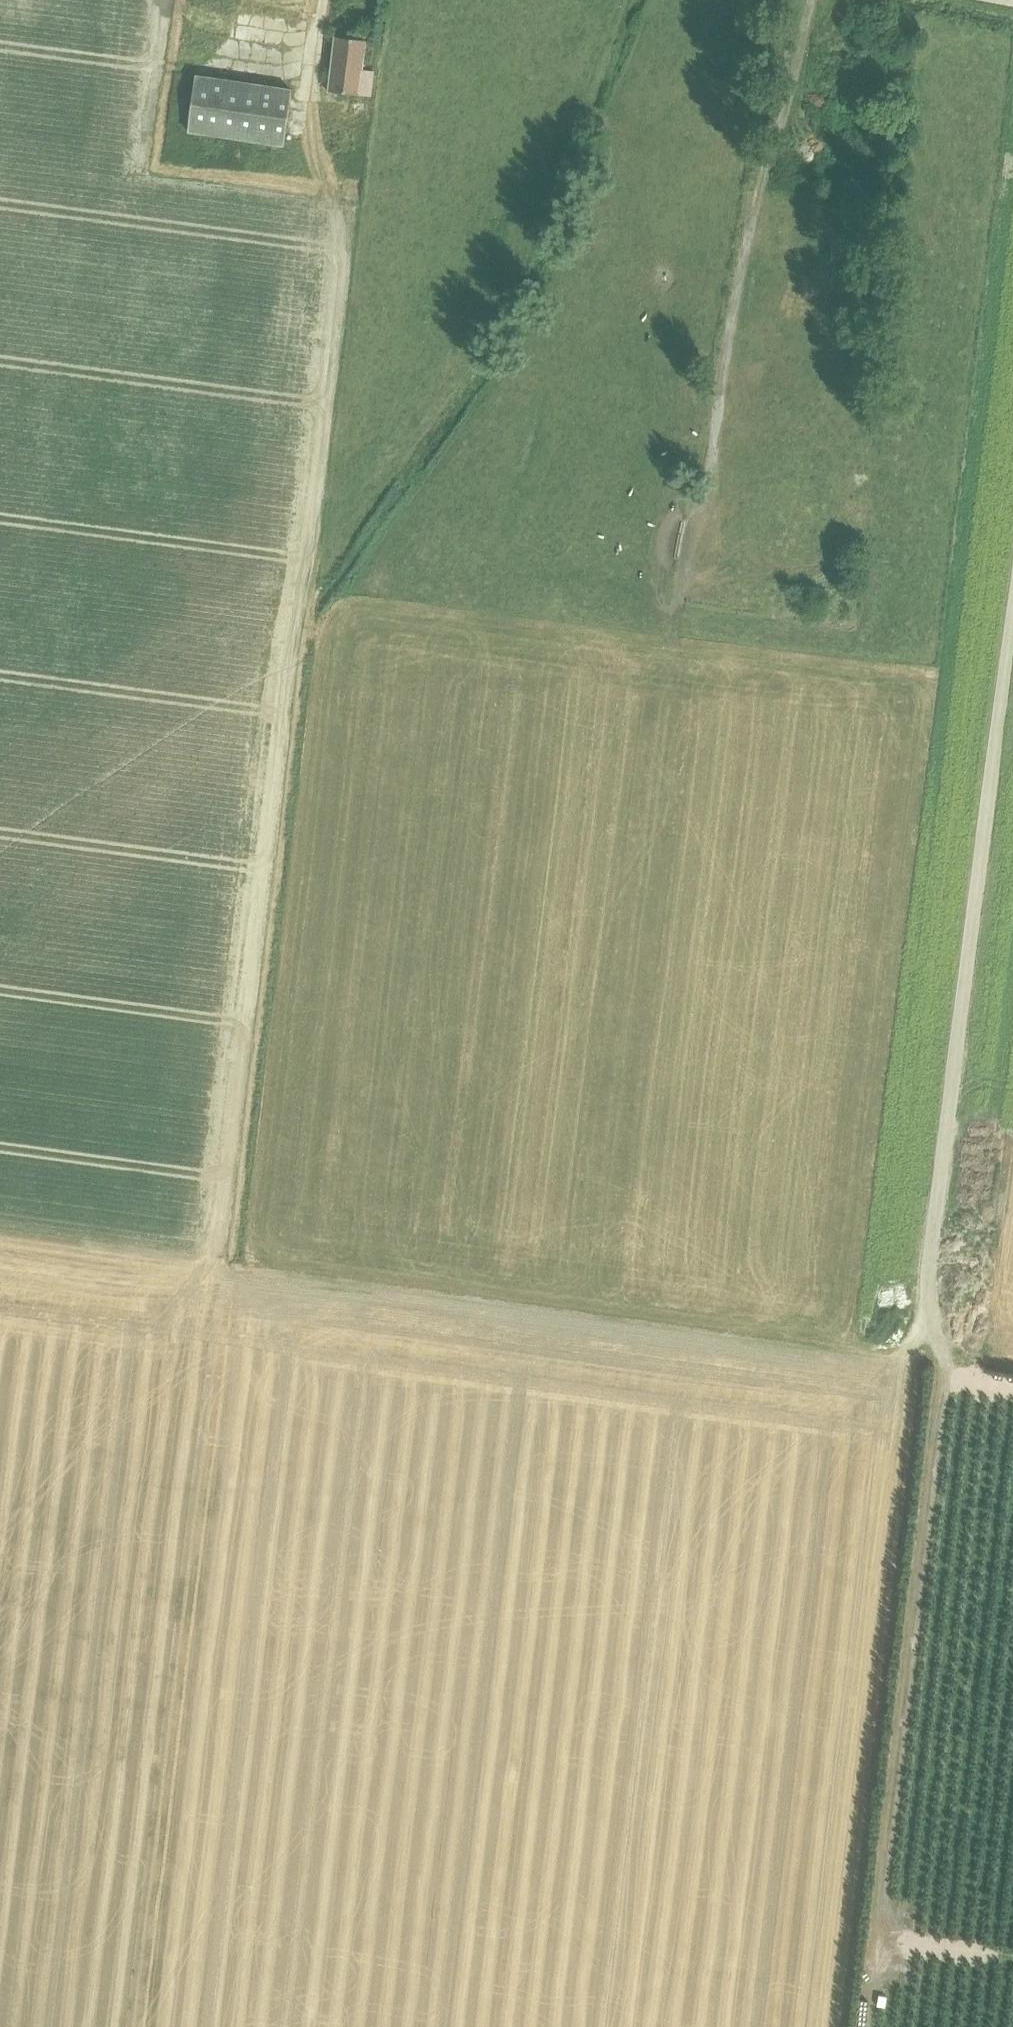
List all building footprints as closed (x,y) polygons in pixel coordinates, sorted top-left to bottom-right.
[(334,36),(327,91),(371,97),(374,72),(362,70),(366,40),(334,36)] [(196,74),(188,132),(283,146),(291,89),(196,74)]
